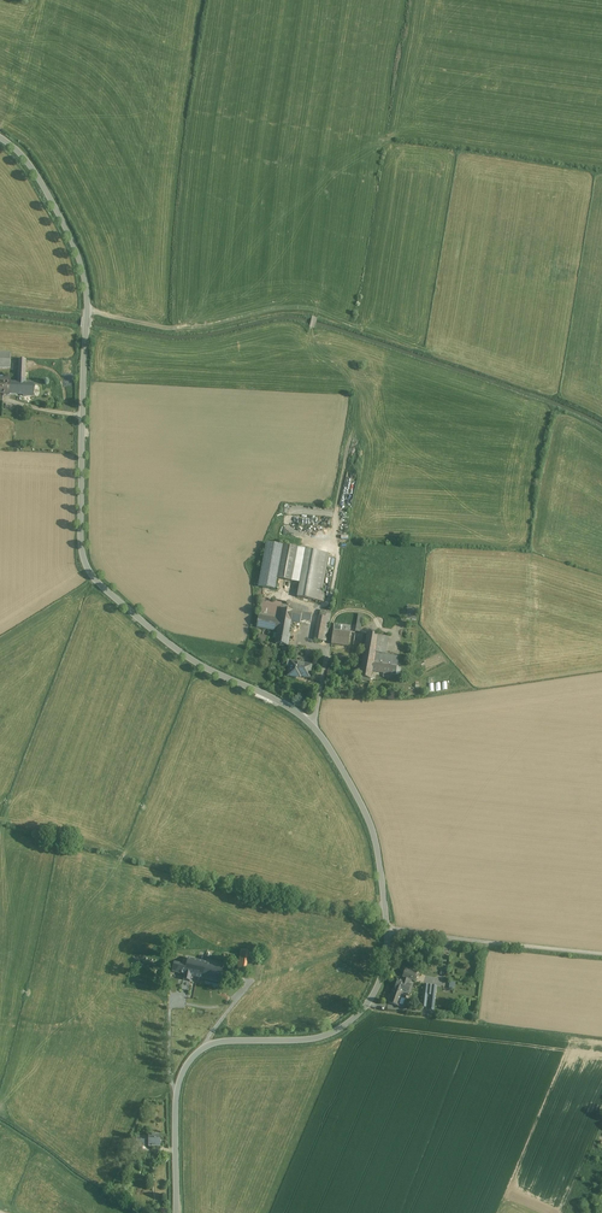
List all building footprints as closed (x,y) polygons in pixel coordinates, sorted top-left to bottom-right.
[(0,354),(0,369),(10,369),(11,354),(0,354)] [(26,359),(19,359),(18,383),(26,383),(26,379),(25,379),(26,359)] [(0,382),(0,393),(9,394),(10,383),(10,382),(0,382)] [(18,383),(10,383),(9,394),(28,394),(28,396),(33,396),(33,384),(26,383),(18,383)] [(283,546),(266,543),(258,587),(275,590),(277,579),(283,546)] [(297,548),(283,546),(277,579),(291,581),(297,548)] [(329,554),(306,550),(302,567),(297,597),(323,602),(324,596),(321,595),(329,554)] [(269,600),(262,598),(259,616),(280,620),(282,609),(283,604),(269,601),(269,600)] [(308,609),(299,606),(291,604),(291,605),(291,606),(290,606),(290,607),(289,607),(288,607),(287,606),(287,605),(286,605),(286,604),(283,604),(282,609),(309,614),(309,610),(308,609)] [(309,614),(282,609),(280,620),(279,624),(290,626),(291,621),(300,623),(301,619),(311,621),(312,615),(309,614)] [(331,612),(321,610),(320,616),(326,617),(321,641),(326,642),(331,612)] [(280,620),(259,616),(256,628),(278,632),(279,624),(280,620)] [(320,616),(319,616),(314,640),(321,641),(326,617),(320,616)] [(290,626),(279,624),(278,632),(277,633),(275,643),(288,646),(290,635),(288,635),(290,626)] [(351,626),(334,624),(333,632),(350,634),(351,626)] [(350,634),(333,632),(331,644),(348,646),(350,634)] [(388,637),(378,636),(378,635),(367,634),(363,658),(374,660),(375,655),(380,655),(380,654),(386,655),(388,637)] [(380,654),(380,655),(375,655),(374,660),(372,670),(372,671),(384,673),(384,672),(383,671),(386,655),(380,654)] [(399,657),(386,655),(383,671),(384,672),(391,673),(391,674),(396,675),(399,657)] [(363,658),(360,672),(359,672),(358,677),(371,680),(372,671),(372,670),(374,660),(363,658)] [(311,666),(290,662),(289,667),(290,667),(288,676),(296,677),(296,675),(309,678),(311,666)] [(249,952),(241,950),(238,966),(246,968),(249,952)] [(222,967),(187,959),(186,965),(184,975),(207,981),(218,983),(222,967)] [(186,965),(174,963),(172,973),(184,975),(186,965)] [(417,973),(406,969),(403,977),(409,979),(414,980),(417,973)] [(191,977),(184,975),(180,990),(187,991),(191,977)] [(404,977),(404,979),(402,979),(401,983),(397,981),(397,983),(396,984),(395,985),(394,987),(395,988),(394,990),(406,994),(407,992),(408,992),(411,986),(409,985),(410,981),(408,981),(409,979),(404,977)] [(394,990),(393,990),(389,1003),(398,1006),(398,1004),(402,1005),(406,994),(394,990)] [(148,1136),(136,1137),(136,1147),(148,1146),(148,1147),(160,1147),(160,1135),(148,1136)]
